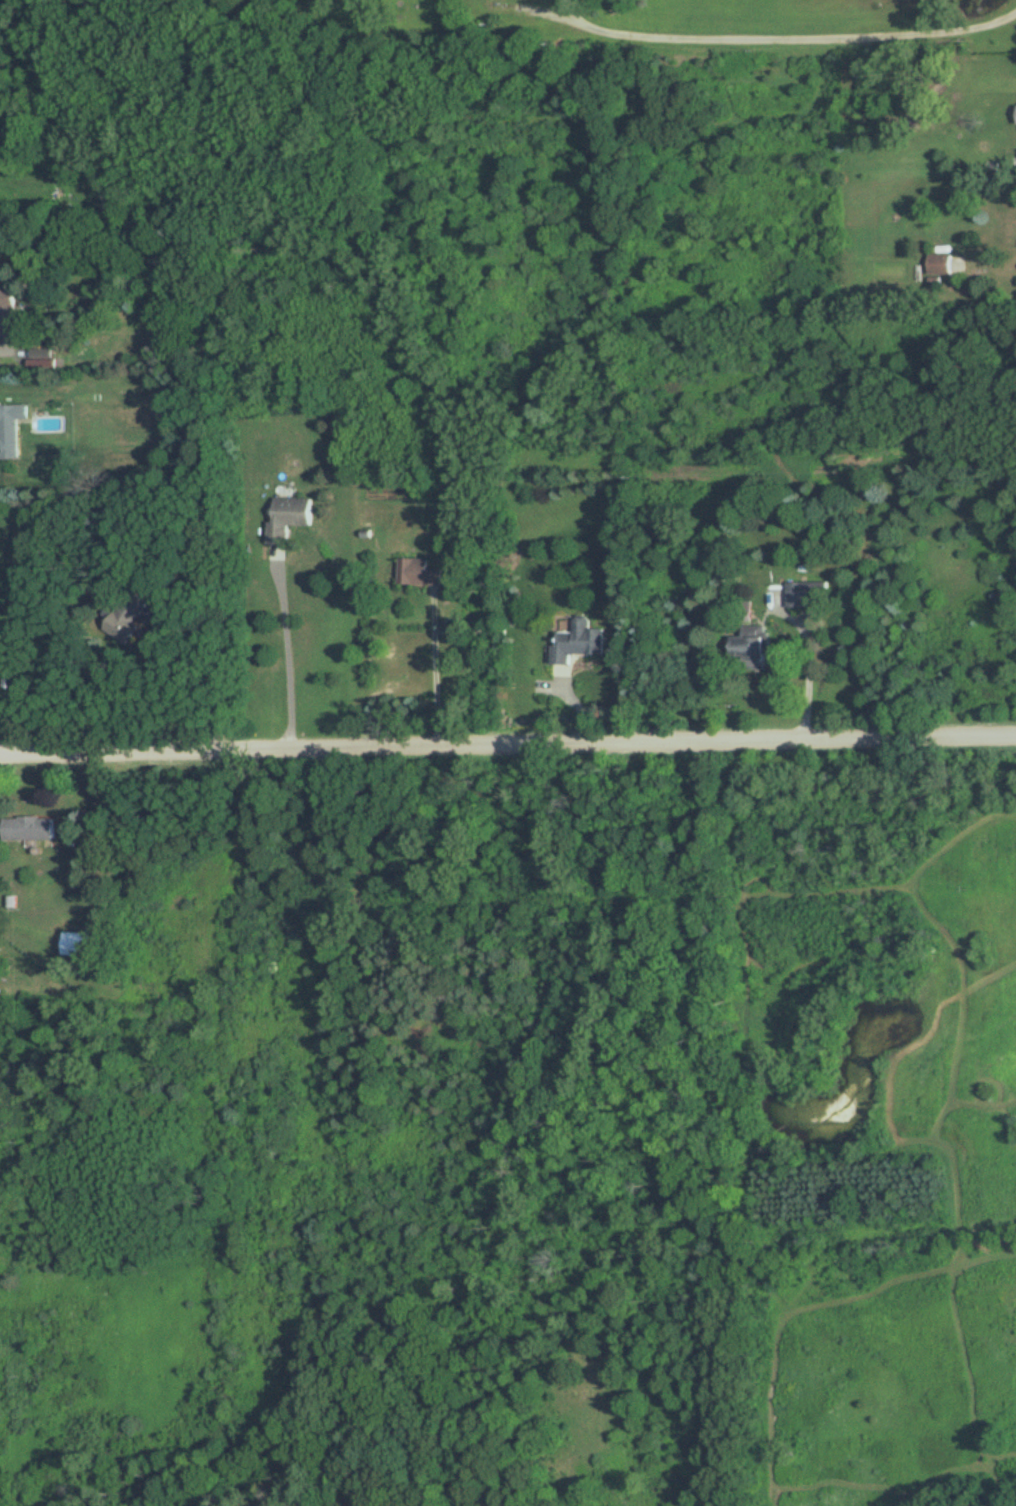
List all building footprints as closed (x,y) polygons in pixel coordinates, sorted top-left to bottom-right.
[(950,254),(927,254),(927,274),(950,274),(950,254)] [(12,290),(0,291),(0,339),(14,338),(12,290)] [(17,459),(17,418),(26,418),(26,403),(0,403),(0,459),(17,459)] [(268,543),(286,544),(286,524),(310,525),(311,499),(269,497),(268,543)] [(426,558),(398,557),(397,584),(440,585),(440,570),(426,569),(426,558)] [(786,582),(786,606),(828,606),(828,582),(786,582)] [(102,628),(131,648),(143,630),(134,623),(148,603),(129,590),(102,628)] [(602,654),(603,628),(588,628),(588,617),(573,617),(572,632),(552,631),(552,663),(570,664),(570,654),(602,654)] [(740,626),(740,636),(728,636),(729,664),(769,663),(768,625),(740,626)] [(2,840),(53,840),(53,817),(2,817),(2,840)] [(91,956),(91,932),(61,932),(61,956),(91,956)]
